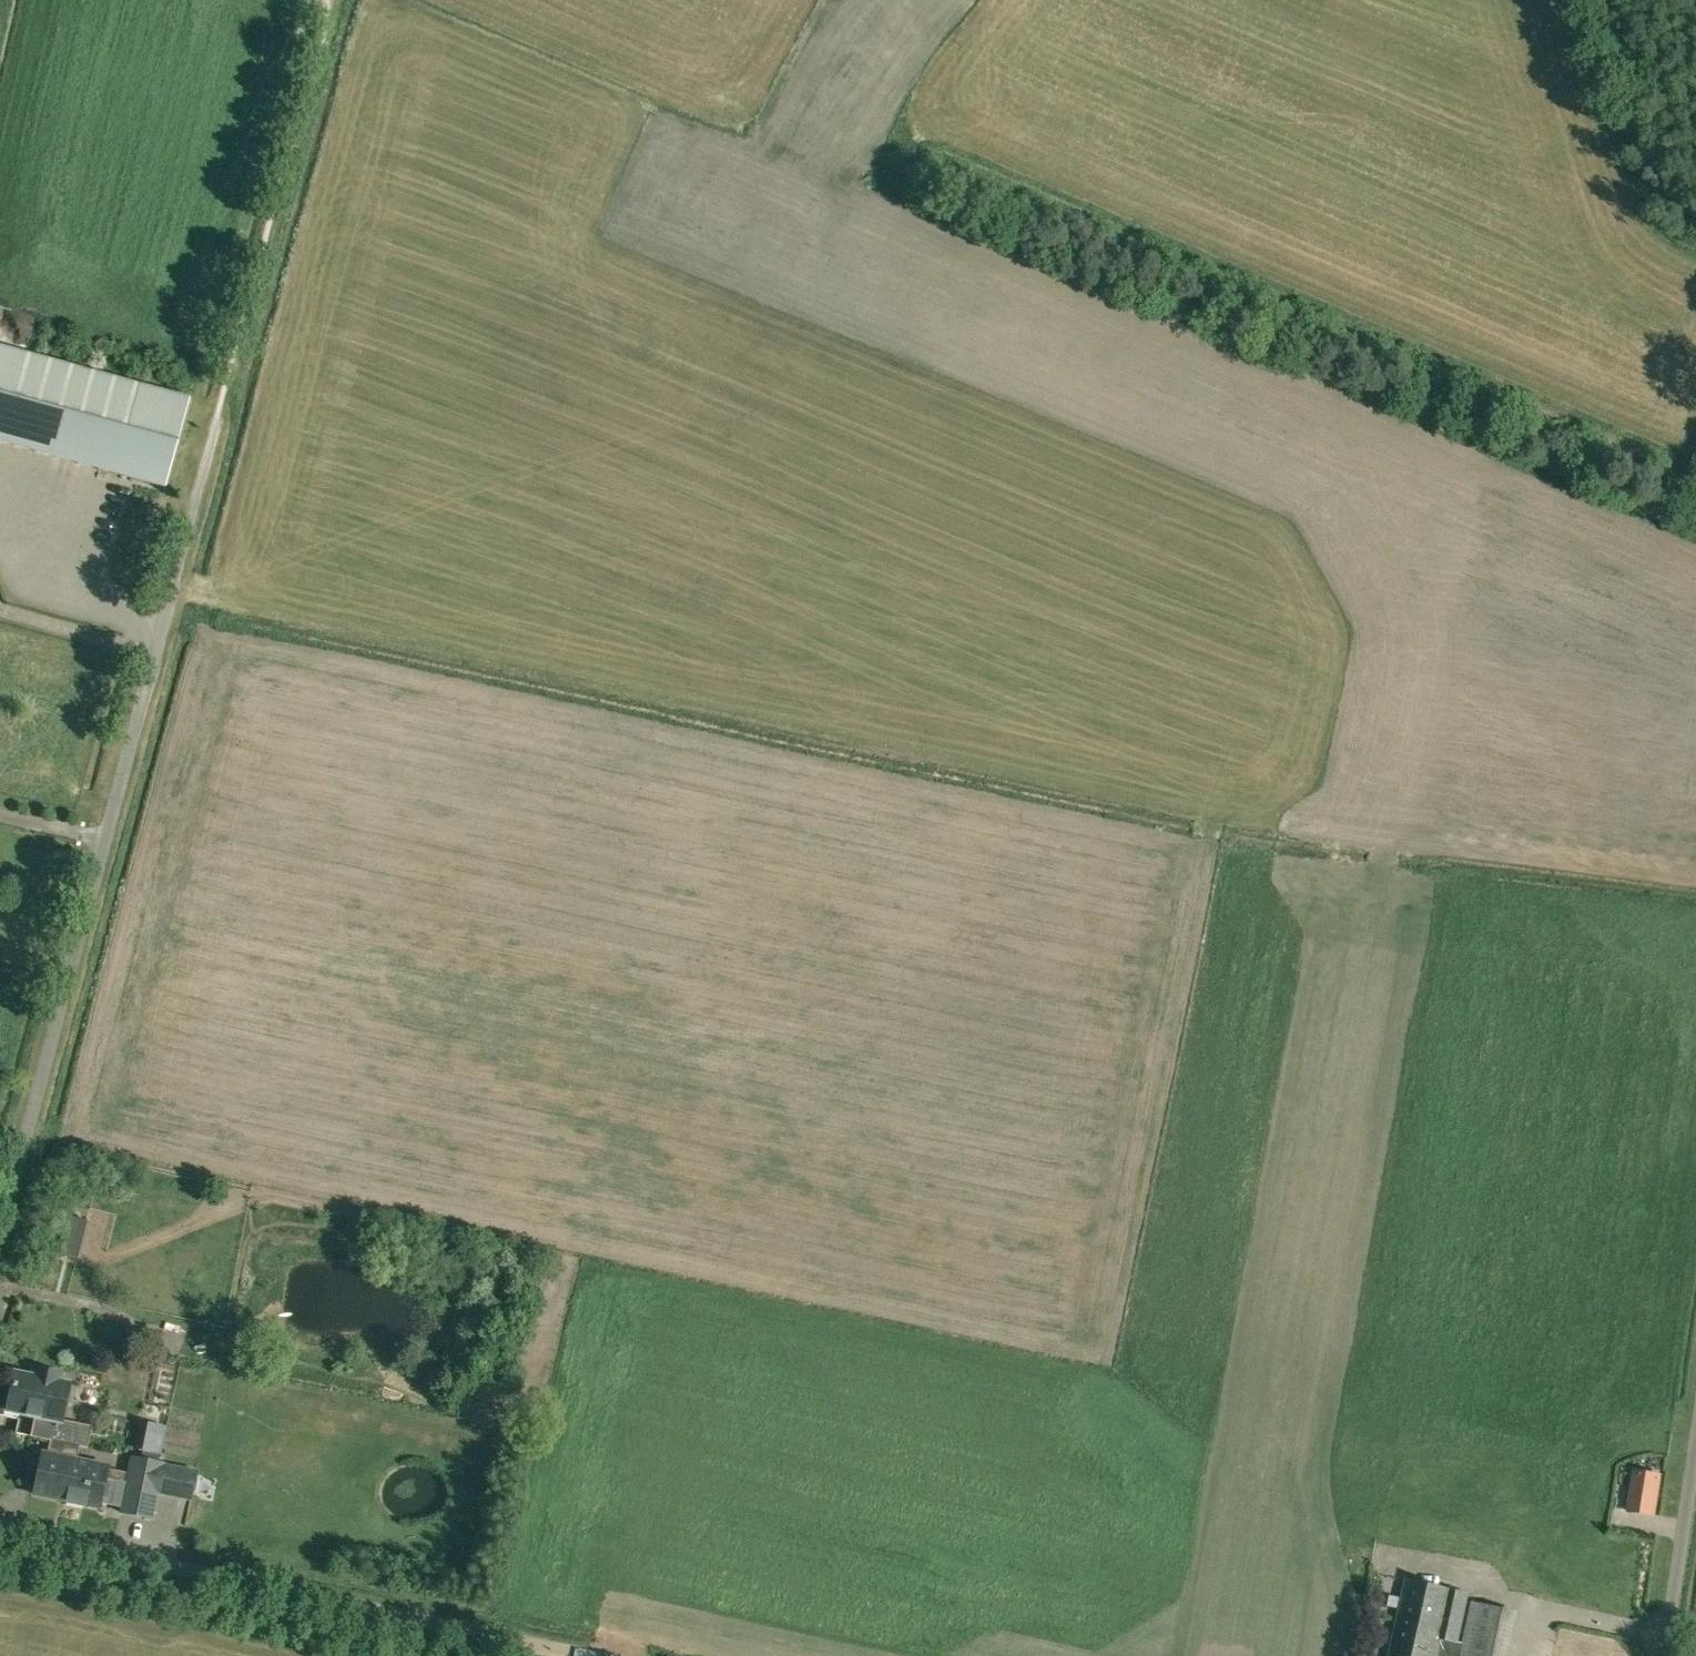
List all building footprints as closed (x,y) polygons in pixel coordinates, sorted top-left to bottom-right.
[(166,484),(189,396),(0,347),(0,441),(166,484)] [(66,1241),(62,1254),(77,1258),(81,1245),(83,1234),(68,1230),(66,1241)] [(30,1436),(50,1440),(80,1447),(80,1446),(88,1448),(92,1426),(62,1420),(69,1383),(60,1382),(61,1374),(35,1368),(33,1376),(15,1372),(8,1410),(20,1413),(16,1432),(31,1436),(30,1436)] [(166,1427),(147,1423),(141,1450),(161,1454),(166,1427)] [(80,1447),(50,1440),(47,1453),(43,1453),(34,1494),(99,1507),(105,1478),(126,1482),(121,1511),(152,1518),(158,1492),(190,1499),(196,1471),(131,1458),(128,1473),(107,1468),(107,1466),(77,1459),(80,1447)] [(1653,1515),(1659,1475),(1635,1471),(1629,1511),(1653,1515)] [(1406,1580),(1389,1655),(1439,1655),(1443,1655),(1498,1655),(1508,1610),(1473,1602),(1464,1643),(1458,1642),(1469,1593),(1446,1588),(1446,1589),(1406,1580)]
